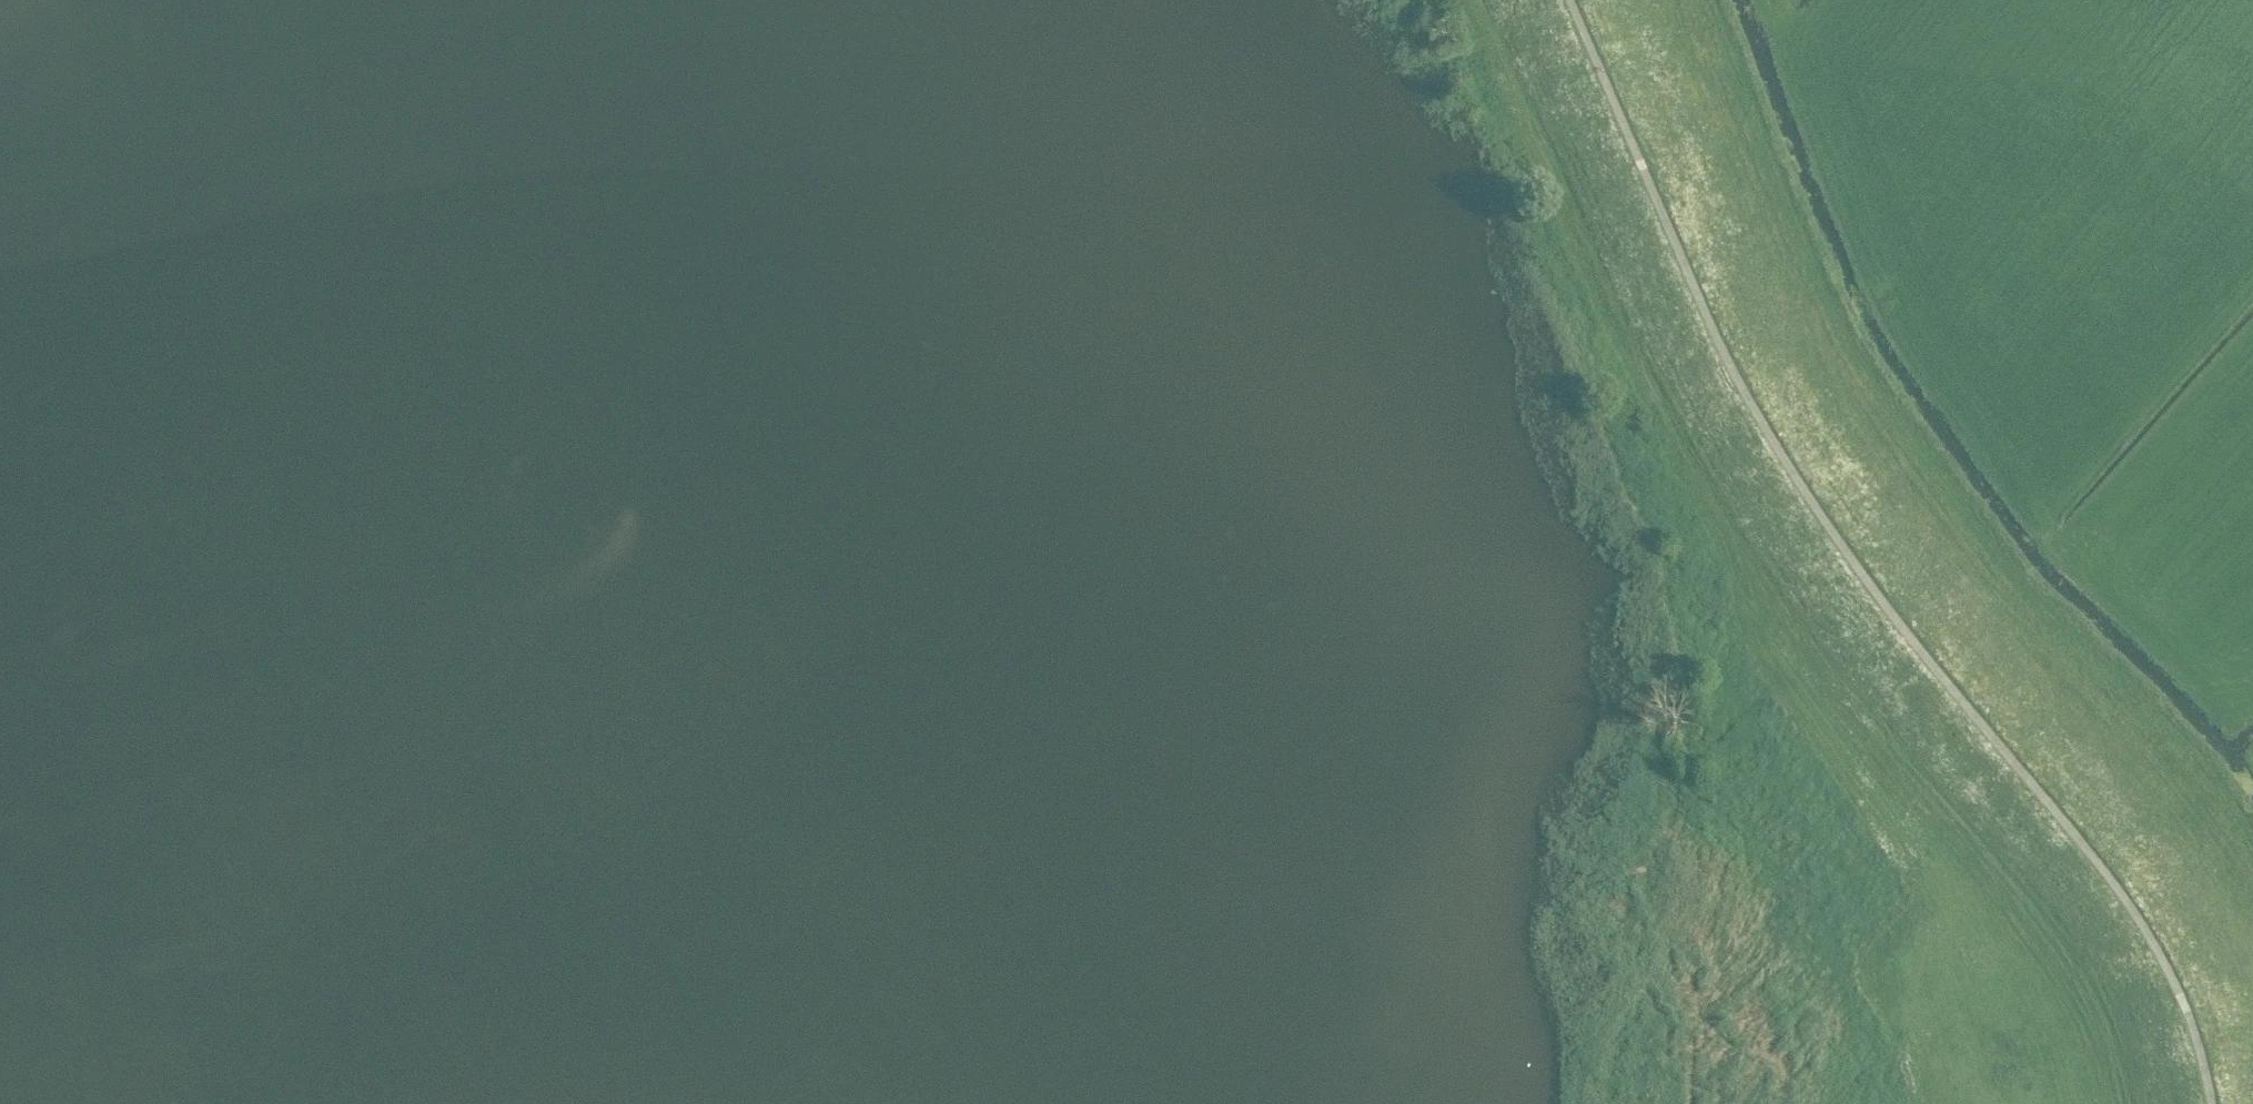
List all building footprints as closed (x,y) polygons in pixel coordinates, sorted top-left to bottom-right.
[(2179,988),(2185,1007),(2195,1004),(2188,984),(2179,988)]
